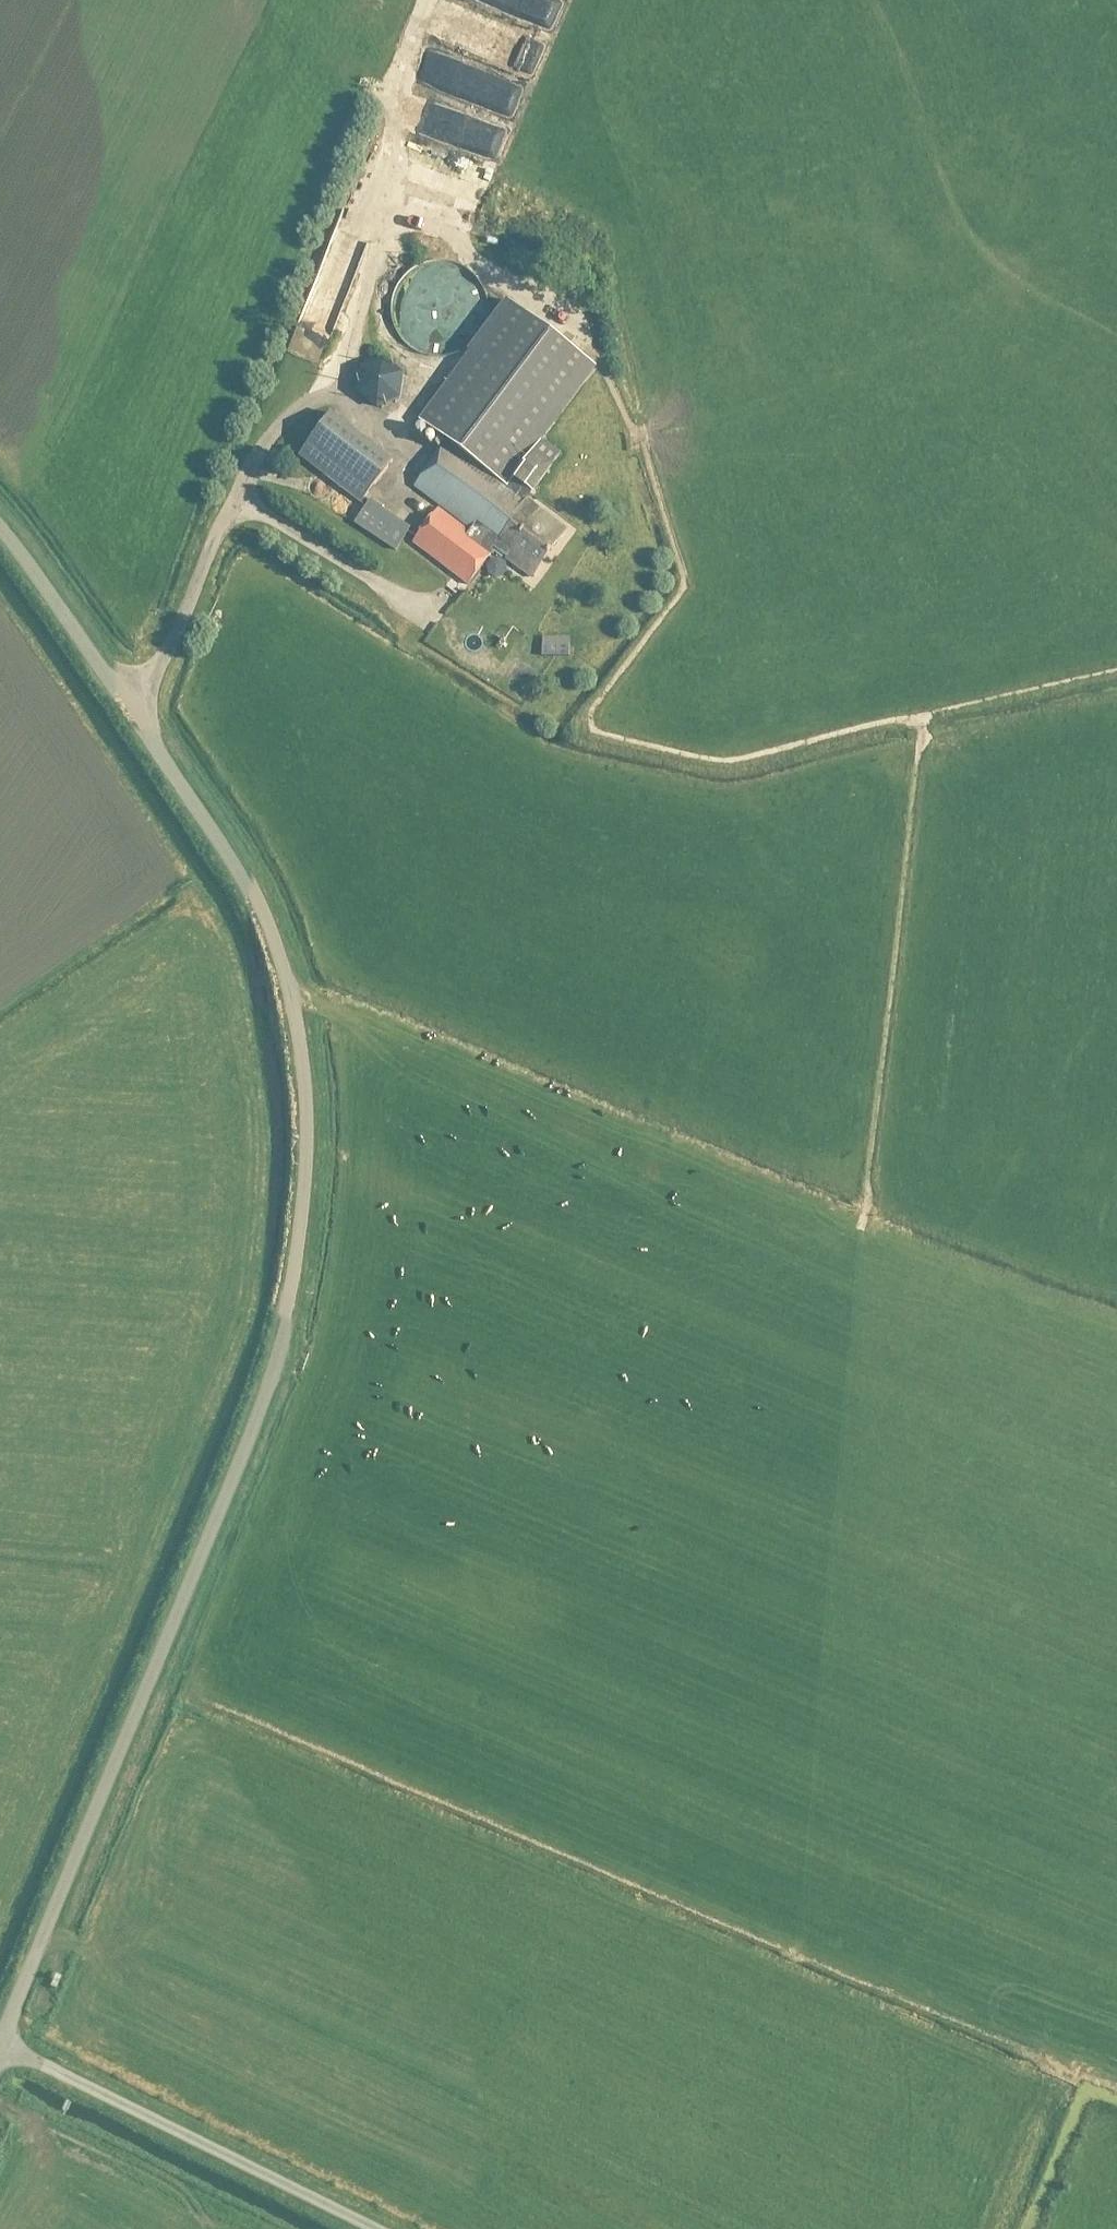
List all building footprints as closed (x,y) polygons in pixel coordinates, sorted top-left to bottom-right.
[(461,181),(452,180),(455,161),(442,159),(436,197),(457,201),(461,181)] [(480,204),(481,166),(455,166),(455,179),(462,180),(462,203),(480,204)] [(508,302),(454,375),(419,422),(447,443),(414,488),(439,506),(430,518),(488,560),(492,555),(490,553),(494,549),(507,558),(506,559),(532,578),(567,532),(525,500),(560,454),(540,439),(594,366),(508,302)] [(288,344),(317,351),(325,319),(296,312),(288,344)] [(378,403),(394,391),(376,367),(360,379),(378,403)] [(298,456),(360,503),(392,462),(330,414),(298,456)] [(395,552),(409,529),(368,502),(353,525),(395,552)] [(468,586),(486,563),(429,520),(411,543),(468,586)] [(542,638),(542,656),(568,657),(568,638),(542,638)] [(59,1966),(53,1964),(48,1976),(53,1978),(59,1966)]
